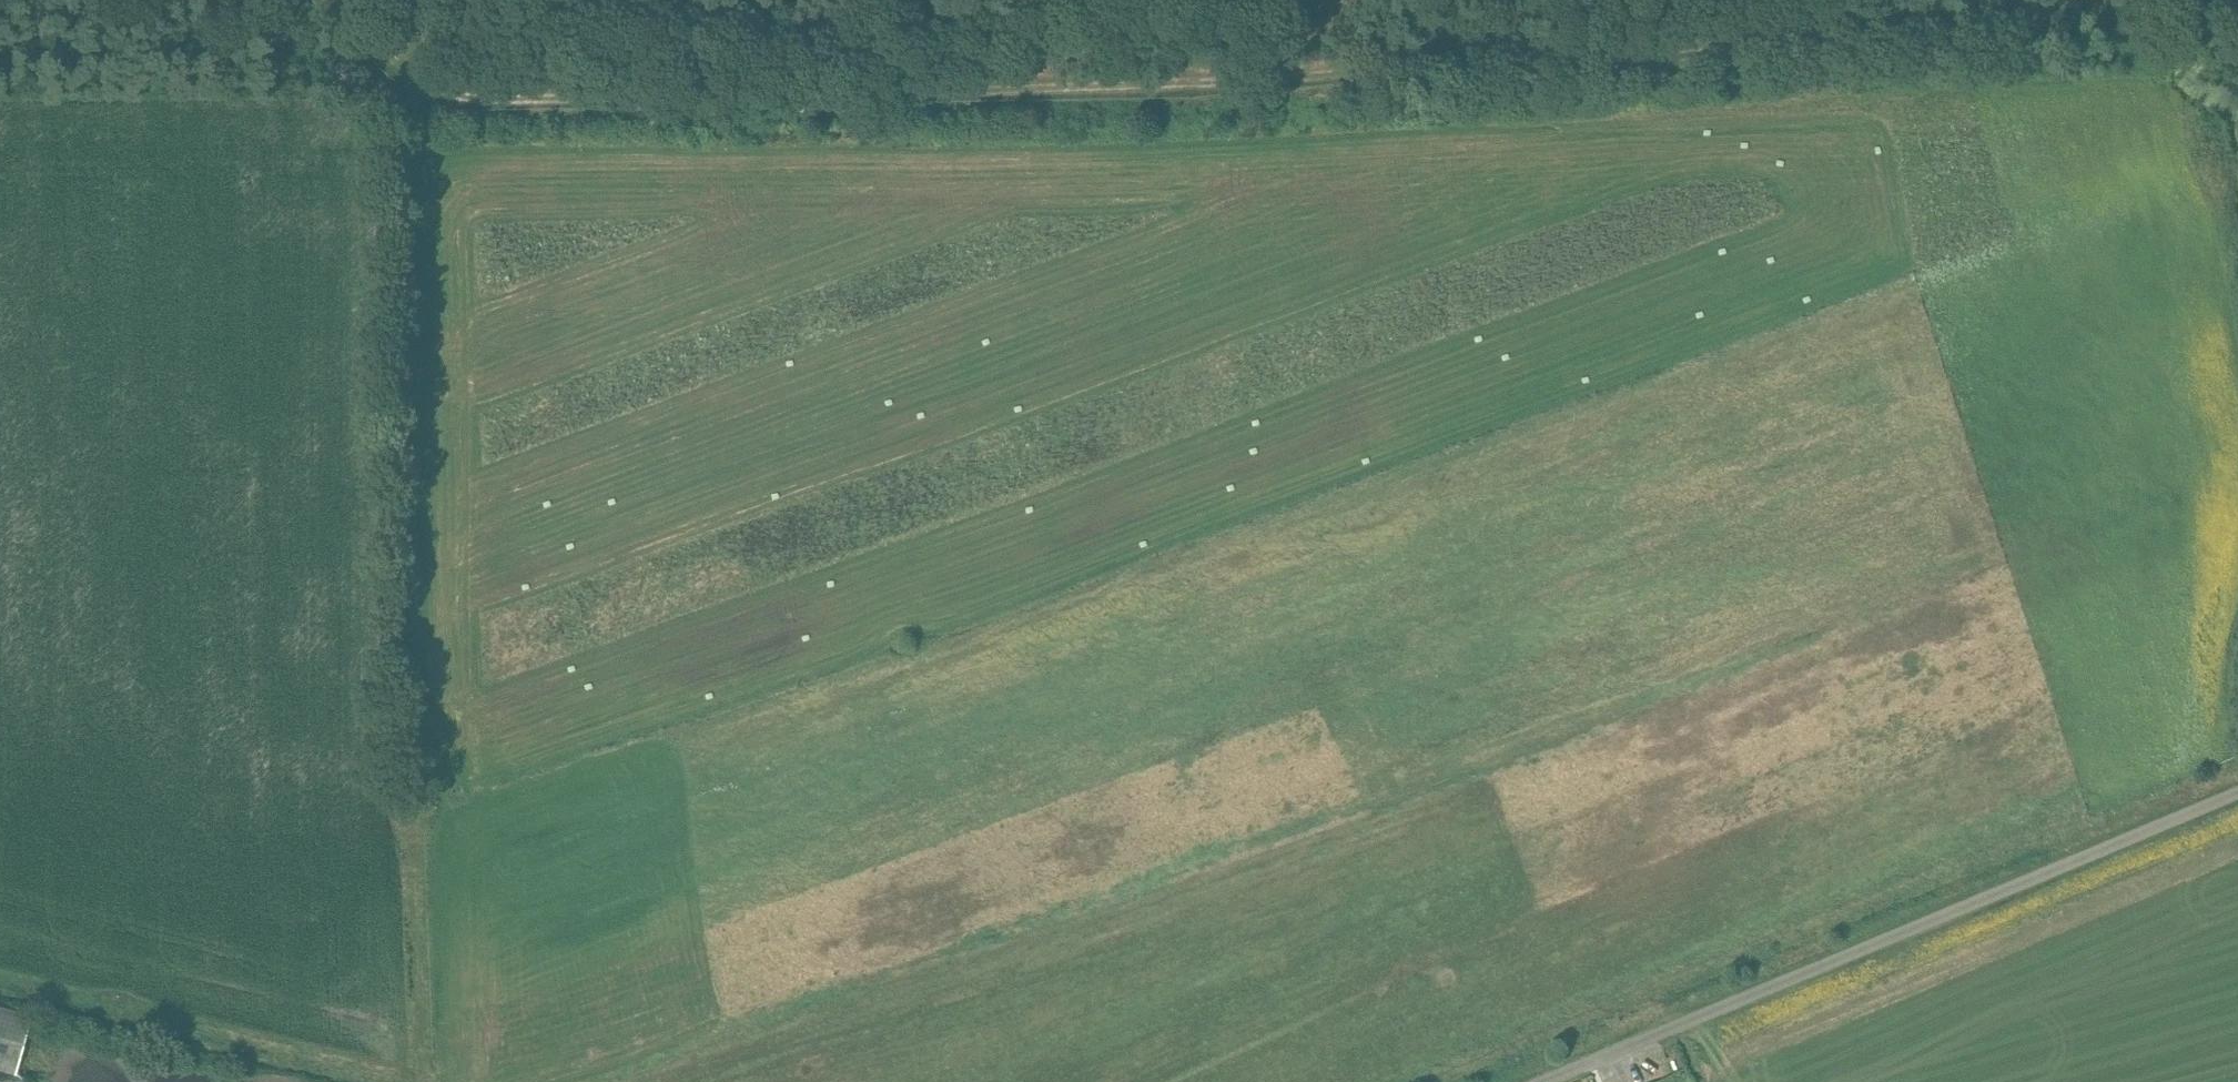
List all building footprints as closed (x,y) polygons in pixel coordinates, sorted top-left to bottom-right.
[(1676,1052),(1639,1067),(1645,1081),(1673,1081),(1686,1076),(1676,1052)]
